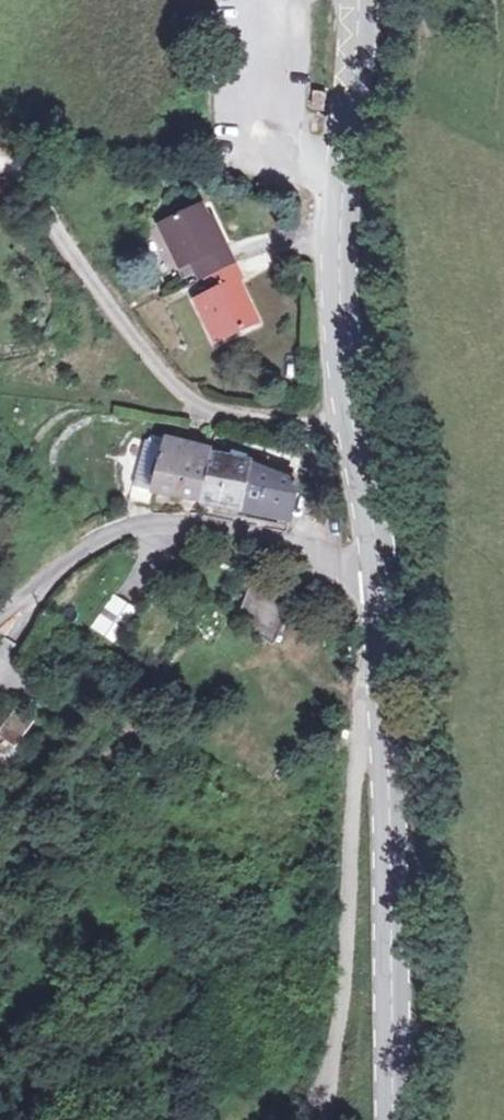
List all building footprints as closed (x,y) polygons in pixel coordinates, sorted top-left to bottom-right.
[(326,86),(313,86),(312,113),(325,113),(326,86)] [(201,269),(207,285),(190,292),(210,337),(252,320),(237,278),(246,275),(232,235),(223,240),(206,198),(161,214),(177,259),(191,253),(197,270),(201,269)] [(164,489),(301,523),(302,477),(262,455),(154,427),(132,499),(159,505),(164,489)] [(239,625),(276,647),(297,607),(263,585),(239,625)] [(102,612),(126,625),(136,608),(111,594),(102,612)] [(98,612),(88,629),(114,644),(124,626),(98,612)]
